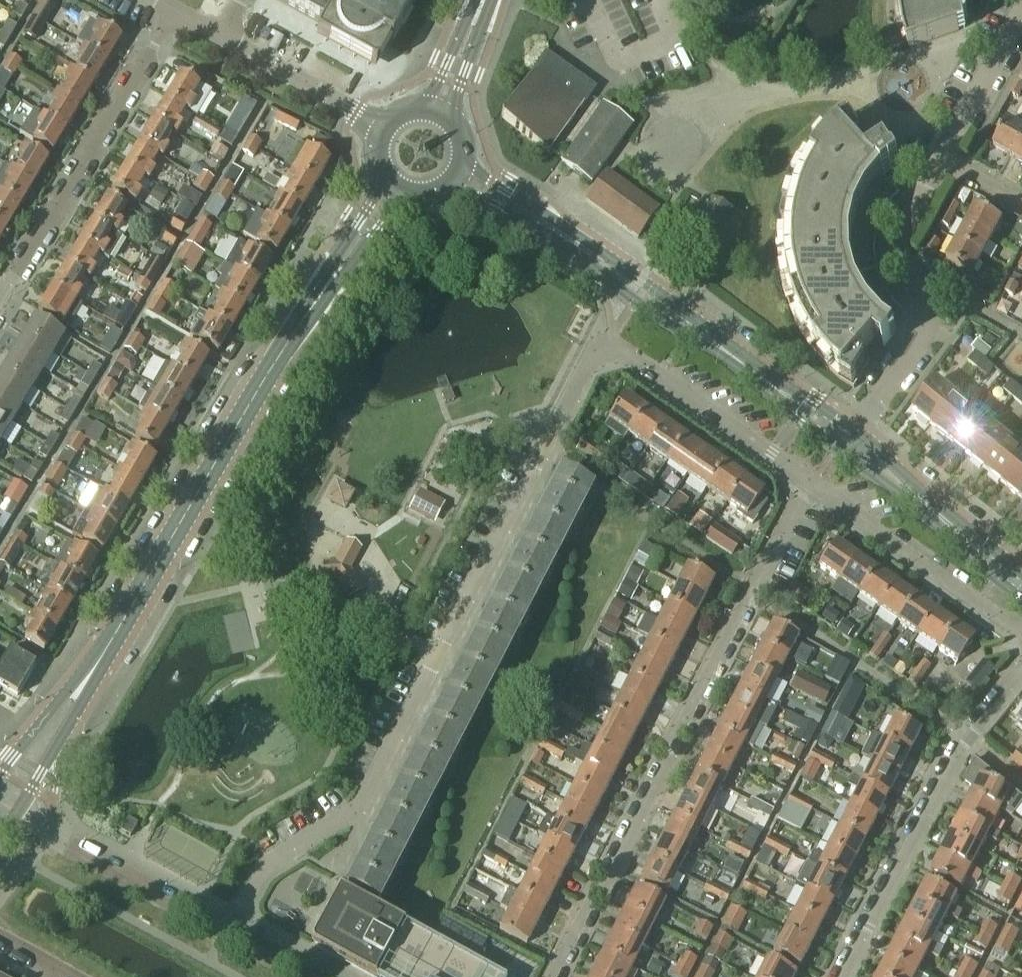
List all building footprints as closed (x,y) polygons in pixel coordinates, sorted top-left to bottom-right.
[(323,26),(316,39),(375,71),(388,46),(391,47),(413,6),(411,5),(414,0),(276,0),(323,26)] [(909,48),(959,31),(958,30),(954,9),(955,0),(901,0),(901,12),(904,30),(908,47),(909,48)] [(43,1),(33,18),(44,24),(54,8),(43,1)] [(12,15),(21,20),(28,8),(19,3),(12,15)] [(33,18),(23,33),(34,40),(44,24),(33,18)] [(7,21),(1,33),(10,38),(17,27),(7,21)] [(83,47),(83,48),(107,62),(121,39),(97,25),(91,35),(94,38),(87,50),(83,47)] [(3,49),(10,38),(1,33),(0,34),(0,48),(3,49)] [(70,70),(69,71),(93,85),(107,62),(83,48),(77,58),(81,61),(74,72),(70,70)] [(548,152),(589,95),(594,89),(546,54),(500,118),(548,152)] [(10,55),(6,62),(17,69),(22,62),(10,55)] [(6,62),(1,70),(13,77),(17,69),(6,62)] [(56,92),(56,93),(79,108),(93,85),(69,71),(63,81),(67,83),(60,95),(56,92)] [(180,76),(166,100),(184,111),(186,111),(189,114),(196,103),(192,101),(200,88),(180,76)] [(1021,91),(1021,86),(1016,83),(1010,93),(1019,98),(1021,91)] [(42,115),(42,116),(66,130),(79,108),(56,93),(50,103),(53,106),(46,118),(42,115)] [(166,100),(152,122),(171,133),(172,134),(176,136),(182,126),(178,123),(186,111),(184,111),(166,100)] [(603,105),(562,161),(561,163),(590,183),(632,126),(603,105)] [(276,113),(273,120),(295,131),(298,124),(276,113)] [(839,379),(851,386),(854,388),(869,362),(860,357),(875,340),(884,347),(895,332),(887,326),(891,320),(886,315),(880,309),(875,302),(871,296),(867,289),(864,281),(862,274),(876,270),(878,277),(881,284),(884,290),(888,296),(893,302),(898,307),(900,309),(901,308),(899,306),(895,302),(891,297),(887,292),(884,286),(881,280),(879,274),(877,268),(876,262),(875,255),(875,249),(875,242),(876,233),(879,224),(883,216),(887,208),(892,200),(898,193),(883,176),(898,166),(876,132),(865,140),(849,115),(834,124),(825,134),(816,145),(808,156),(801,167),(795,180),(785,205),(782,219),(780,232),(779,246),(780,260),(781,273),(784,287),(787,300),(792,313),(797,325),(804,337),(811,349),(820,360),(829,370),(839,379)] [(40,129),(32,142),(52,154),(66,130),(42,116),(36,126),(40,129)] [(217,138),(221,131),(197,117),(193,123),(217,138)] [(232,119),(224,133),(236,140),(240,134),(244,126),(243,126),(234,120),(232,119)] [(1010,156),(1021,134),(1021,127),(1008,119),(993,147),(1010,156)] [(152,122),(139,144),(158,155),(163,158),(169,148),(165,146),(172,134),(171,133),(152,122)] [(224,133),(219,140),(220,141),(231,148),(232,148),(235,141),(236,140),(224,133)] [(1010,156),(1021,162),(1021,134),(1010,156)] [(315,135),(311,142),(322,148),(326,141),(315,135)] [(245,144),(258,151),(262,144),(250,137),(245,144)] [(292,170),(315,184),(329,161),(295,142),(282,165),(292,170)] [(139,144),(125,168),(145,179),(144,179),(149,182),(155,171),(151,169),(158,157),(162,159),(163,158),(158,155),(139,144)] [(245,144),(241,152),(253,159),(258,151),(245,144)] [(10,168),(10,169),(34,183),(48,160),(24,146),(17,157),(21,159),(14,171),(10,168)] [(214,158),(223,164),(230,152),(221,147),(214,158)] [(125,168),(111,190),(135,204),(141,194),(137,191),(144,179),(145,179),(125,168)] [(20,206),(34,183),(10,169),(4,179),(8,182),(1,193),(0,193),(0,194),(20,206)] [(279,193),(278,193),(302,207),(315,184),(292,170),(285,181),(290,183),(283,195),(279,193)] [(202,172),(198,180),(209,187),(213,179),(202,172)] [(637,239),(658,210),(606,172),(585,201),(637,239)] [(193,187),(205,194),(209,187),(198,180),(193,187)] [(223,182),(219,189),(230,196),(235,188),(223,182)] [(156,187),(149,198),(152,199),(161,205),(162,205),(168,194),(156,187)] [(219,189),(214,197),(226,203),(230,196),(219,189)] [(265,216),(289,230),(302,207),(278,193),(272,204),(276,206),(269,218),(265,216)] [(7,229),(20,206),(0,194),(0,225),(7,229)] [(107,197),(93,220),(112,231),(112,232),(113,232),(117,235),(123,224),(119,222),(127,209),(107,197)] [(686,237),(699,244),(714,252),(734,216),(706,201),(686,237)] [(952,202),(946,213),(954,217),(960,207),(952,202)] [(183,203),(175,216),(187,224),(195,210),(183,203)] [(976,206),(966,225),(992,239),(1002,221),(976,206)] [(946,213),(940,223),(948,228),(954,217),(946,213)] [(263,229),(255,242),(275,253),(289,230),(265,216),(259,227),(263,229)] [(176,218),(171,227),(181,233),(186,224),(176,218)] [(112,232),(112,231),(93,220),(79,243),(98,254),(102,257),(103,258),(110,262),(123,239),(117,235),(113,232),(112,232)] [(966,225),(956,243),(982,257),(992,239),(966,225)] [(162,241),(172,248),(177,239),(167,233),(162,241)] [(191,235),(186,243),(198,250),(202,242),(191,235)] [(926,249),(929,251),(925,258),(931,261),(941,243),(932,238),(926,249)] [(79,243),(66,266),(90,280),(96,270),(92,267),(99,255),(103,258),(102,257),(98,254),(79,243)] [(161,261),(168,250),(156,243),(149,254),(161,261)] [(186,243),(182,250),(193,257),(198,250),(186,243)] [(946,260),(973,275),(982,257),(956,243),(946,260)] [(233,270),(257,284),(258,284),(271,261),(247,247),(240,258),(245,260),(238,272),(234,269),(233,270)] [(133,274),(133,275),(150,285),(163,264),(152,257),(140,276),(135,272),(134,275),(133,274)] [(66,266),(52,289),(74,303),(81,307),(82,306),(76,302),(82,292),(78,290),(85,278),(89,280),(90,280),(66,266)] [(135,286),(146,293),(150,285),(133,275),(132,275),(119,268),(115,276),(128,284),(131,280),(136,283),(135,286)] [(220,292),(220,293),(244,307),(257,284),(233,270),(227,280),(231,283),(224,295),(220,292)] [(165,281),(160,289),(171,295),(176,287),(165,281)] [(1010,281),(1005,292),(1013,297),(1019,286),(1010,281)] [(52,289),(38,311),(62,325),(67,316),(73,320),(81,307),(74,303),(52,289)] [(160,289),(156,295),(157,296),(167,301),(167,302),(171,295),(160,289)] [(211,318),(207,315),(207,316),(231,330),(244,307),(220,293),(214,303),(218,306),(211,318)] [(129,302),(137,307),(142,299),(134,294),(129,302)] [(165,304),(167,301),(157,296),(155,298),(154,298),(149,308),(161,314),(166,305),(165,304)] [(136,309),(126,303),(119,314),(113,324),(123,330),(136,309)] [(231,330),(207,316),(201,326),(205,329),(198,342),(217,353),(231,330)] [(24,336),(54,354),(64,336),(34,318),(24,336)] [(128,341),(140,348),(145,341),(132,333),(128,341)] [(981,341),(990,348),(996,341),(986,334),(981,341)] [(24,336),(12,355),(43,372),(54,354),(24,336)] [(104,340),(99,349),(109,355),(114,346),(104,340)] [(128,341),(124,348),(136,355),(140,348),(128,341)] [(182,356),(175,368),(194,380),(208,357),(184,343),(177,354),(182,356)] [(122,352),(115,365),(126,371),(131,374),(135,366),(133,359),(122,352)] [(968,362),(977,369),(984,361),(984,360),(975,352),(968,362)] [(2,372),(32,390),(43,372),(12,355),(2,372)] [(984,361),(977,369),(986,377),(994,368),(984,360),(984,361)] [(93,363),(86,373),(95,378),(101,368),(93,363)] [(175,368),(166,363),(152,386),(157,389),(181,403),(194,380),(175,368)] [(115,365),(109,375),(120,382),(126,371),(115,365)] [(80,385),(77,390),(85,395),(95,378),(86,373),(86,374),(80,370),(74,381),(80,385)] [(22,407),(32,390),(2,372),(0,375),(0,394),(22,407)] [(105,380),(101,387),(113,394),(117,386),(105,380)] [(937,381),(913,410),(931,425),(955,396),(937,381)] [(1003,390),(1012,398),(1020,388),(1011,381),(1003,390)] [(138,408),(143,412),(167,426),(181,403),(157,389),(152,386),(138,408)] [(101,387),(96,396),(107,403),(113,394),(101,387)] [(1012,398),(1021,405),(1021,390),(1020,388),(1012,398)] [(77,390),(65,410),(73,415),(85,395),(77,390)] [(12,423),(22,407),(0,394),(0,417),(12,423)] [(624,396),(608,420),(602,427),(623,441),(628,434),(644,410),(624,396)] [(955,396),(931,425),(949,439),(973,410),(955,396)] [(59,420),(67,424),(73,415),(65,410),(59,420)] [(644,410),(628,434),(647,447),(664,424),(644,410)] [(973,410),(949,439),(967,454),(990,425),(991,424),(973,410)] [(142,425),(134,438),(154,450),(167,426),(143,412),(137,422),(142,425)] [(0,442),(12,423),(0,417),(0,442)] [(83,418),(69,441),(80,447),(94,424),(83,418)] [(664,424),(647,447),(667,461),(684,438),(664,424)] [(990,425),(967,454),(984,468),(1008,439),(991,424),(990,425)] [(52,433),(46,442),(54,446),(59,437),(52,433)] [(452,435),(446,446),(461,454),(467,442),(452,435)] [(595,465),(595,464),(600,461),(609,456),(584,438),(575,451),(595,465)] [(684,438),(667,461),(687,475),(703,451),(684,438)] [(984,468),(1002,483),(1021,458),(1021,450),(1008,439),(984,468)] [(69,441),(65,448),(76,454),(80,447),(69,441)] [(38,455),(46,459),(54,446),(46,442),(38,455)] [(118,468),(117,469),(141,483),(155,459),(131,445),(125,456),(129,458),(122,470),(118,468)] [(703,451),(687,475),(707,489),(723,465),(703,451)] [(1002,483),(1020,497),(1021,495),(1021,458),(1002,483)] [(30,468),(23,479),(31,484),(42,466),(35,461),(30,468)] [(47,479),(42,486),(54,493),(68,470),(56,464),(49,475),(57,480),(55,483),(47,479)] [(609,475),(621,483),(628,472),(616,465),(609,475)] [(723,465),(707,489),(726,502),(743,479),(723,465)] [(104,491),(104,492),(128,506),(141,483),(117,469),(111,479),(115,481),(108,493),(104,491)] [(541,510),(529,534),(560,549),(590,490),(560,475),(547,500),(543,498),(538,508),(541,510)] [(627,486),(636,492),(643,482),(633,476),(627,486)] [(743,479),(726,502),(738,511),(736,514),(752,524),(767,502),(760,497),(763,493),(743,479)] [(19,485),(8,504),(16,509),(28,490),(19,485)] [(54,493),(42,486),(38,494),(49,501),(54,493)] [(649,501),(661,508),(670,495),(658,487),(649,501)] [(104,492),(91,514),(115,528),(128,506),(104,492)] [(421,495),(413,510),(433,520),(441,505),(421,495)] [(666,511),(675,517),(684,505),(674,499),(666,511)] [(2,514),(10,519),(16,509),(8,504),(2,514)] [(72,535),(81,540),(101,552),(115,528),(91,514),(85,512),(72,535)] [(690,527),(702,535),(711,521),(699,513),(690,527)] [(706,539),(731,555),(739,544),(714,527),(706,539)] [(16,532),(11,540),(22,546),(27,538),(16,532)] [(510,570),(499,593),(529,608),(560,549),(529,534),(516,559),(512,558),(507,568),(510,570)] [(11,540),(6,548),(18,554),(22,546),(11,540)] [(335,579),(345,593),(349,598),(363,589),(350,569),(361,549),(354,544),(346,541),(335,562),(323,563),(325,580),(335,579)] [(834,542),(818,566),(839,581),(855,557),(834,542)] [(642,544),(637,553),(638,554),(648,559),(649,559),(654,549),(643,543),(642,544)] [(60,567),(59,568),(83,582),(97,559),(73,545),(67,555),(71,558),(64,570),(60,567)] [(855,557),(839,581),(858,594),(875,570),(855,557)] [(625,579),(636,586),(642,573),(631,567),(625,579)] [(687,567),(677,585),(704,599),(713,581),(687,567)] [(46,590),(46,591),(70,605),(83,582),(59,568),(53,578),(58,581),(51,593),(46,590)] [(875,570),(858,594),(878,608),(895,584),(875,570)] [(617,595),(630,602),(637,587),(624,580),(617,595)] [(786,596),(786,597),(793,601),(801,608),(811,594),(796,582),(794,585),(786,596)] [(895,584),(878,608),(898,621),(914,598),(895,584)] [(677,585),(668,603),(695,617),(704,599),(677,585)] [(40,601),(33,613),(32,614),(57,627),(70,605),(46,591),(40,601)] [(480,628),(468,652),(499,667),(529,608),(499,593),(486,618),(482,616),(477,626),(480,628)] [(914,598),(898,621),(918,635),(934,611),(914,598)] [(613,603),(605,617),(617,623),(626,607),(614,601),(613,603)] [(668,603),(659,621),(685,635),(695,617),(668,603)] [(846,606),(838,617),(845,622),(853,611),(846,606)] [(934,611),(918,635),(937,649),(954,625),(934,611)] [(30,626),(23,640),(43,652),(57,627),(32,614),(27,624),(30,626)] [(621,625),(617,623),(605,617),(599,628),(615,637),(621,625)] [(845,622),(838,617),(830,627),(837,632),(845,622)] [(659,621),(649,639),(676,653),(685,635),(659,621)] [(772,624),(761,646),(786,659),(798,637),(772,624)] [(954,625),(937,649),(957,663),(974,639),(954,625)] [(598,631),(594,639),(605,645),(609,637),(598,631)] [(884,634),(877,644),(884,649),(891,639),(884,634)] [(609,637),(605,645),(617,651),(621,643),(609,637)] [(649,639),(640,657),(667,671),(676,653),(649,639)] [(877,644),(869,655),(876,660),(884,649),(877,644)] [(761,646),(750,667),(775,680),(786,659),(761,646)] [(17,696),(35,665),(9,650),(0,666),(0,687),(17,696)] [(450,687),(438,711),(468,726),(499,667),(468,652),(455,677),(452,675),(447,685),(450,687)] [(640,657),(630,675),(657,689),(667,671),(640,657)] [(828,672),(842,679),(849,665),(836,657),(828,672)] [(982,660),(964,682),(976,692),(994,670),(982,660)] [(901,676),(907,667),(899,661),(893,670),(901,676)] [(923,662),(916,671),(923,676),(930,667),(923,662)] [(750,667),(739,688),(764,701),(775,680),(750,667)] [(579,668),(575,675),(586,681),(590,674),(579,668)] [(916,671),(907,683),(914,688),(923,676),(916,671)] [(790,688),(823,705),(831,689),(797,673),(790,688)] [(590,674),(586,681),(598,687),(602,680),(590,674)] [(630,675),(621,694),(648,708),(657,689),(630,675)] [(739,688),(728,710),(753,723),(764,701),(739,688)] [(621,694),(612,712),(639,726),(648,708),(621,694)] [(841,697),(832,713),(844,719),(847,721),(855,705),(841,697)] [(560,704),(556,712),(568,718),(572,710),(560,704)] [(773,712),(814,732),(816,728),(793,716),(775,708),(773,712)] [(572,710),(568,718),(579,724),(583,716),(572,710)] [(763,728),(753,723),(728,710),(717,731),(742,744),(752,749),(763,728)] [(420,745),(407,770),(408,770),(438,785),(468,726),(438,711),(425,735),(422,733),(416,743),(420,745)] [(793,716),(816,728),(819,723),(795,711),(793,716)] [(612,712),(602,730),(629,744),(639,726),(612,712)] [(832,713),(822,734),(833,740),(844,719),(832,713)] [(893,718),(882,739),(909,753),(920,731),(893,718)] [(544,736),(551,740),(557,730),(549,726),(544,736)] [(602,730),(593,748),(620,762),(629,744),(602,730)] [(717,731),(706,752),(731,766),(742,744),(717,731)] [(817,746),(824,749),(828,748),(831,742),(822,737),(817,746)] [(882,739),(871,761),(898,774),(909,753),(882,739)] [(542,740),(538,747),(549,753),(553,746),(542,740)] [(620,762),(593,748),(584,744),(579,755),(568,749),(564,756),(584,766),(611,780),(620,762)] [(790,758),(798,761),(804,749),(796,745),(790,758)] [(565,752),(553,746),(549,753),(561,760),(560,761),(570,766),(573,761),(563,756),(565,752)] [(1011,760),(1021,768),(1021,750),(1021,749),(1011,760)] [(812,751),(808,760),(819,766),(824,757),(812,751)] [(544,757),(535,752),(530,762),(539,766),(544,757)] [(706,752),(695,774),(720,787),(731,766),(706,752)] [(774,755),(769,763),(781,769),(785,760),(774,755)] [(824,757),(819,766),(821,767),(831,772),(833,767),(835,763),(824,757)] [(785,760),(781,769),(792,774),(794,770),(796,766),(785,760)] [(808,760),(799,777),(812,784),(821,767),(819,766),(808,760)] [(852,778),(887,796),(898,774),(871,761),(865,773),(854,768),(849,777),(852,778)] [(975,761),(974,762),(975,762),(965,782),(974,789),(971,796),(1013,817),(1021,807),(1021,800),(975,761)] [(584,766),(574,785),(601,799),(611,780),(584,766)] [(389,804),(377,828),(407,844),(438,785),(408,770),(395,794),(391,792),(386,803),(389,804)] [(695,774),(684,795),(709,808),(720,787),(695,774)] [(523,777),(519,785),(531,791),(535,783),(523,777)] [(887,796),(852,778),(848,786),(855,791),(849,803),(876,817),(887,796)] [(535,783),(531,791),(542,796),(541,798),(552,803),(555,797),(544,792),(546,788),(535,783)] [(574,785),(565,803),(592,816),(601,799),(574,785)] [(788,799),(812,810),(814,806),(790,794),(788,799)] [(709,808),(684,795),(673,817),(699,830),(709,808)] [(971,796),(961,815),(992,831),(1001,813),(1012,818),(1013,817),(971,796)] [(749,803),(771,815),(773,811),(751,799),(749,803)] [(809,815),(812,810),(788,799),(786,803),(809,815)] [(565,803),(556,821),(582,835),(592,816),(565,803)] [(746,807),(769,819),(771,815),(749,803),(746,807)] [(848,806),(839,824),(839,825),(865,839),(876,817),(849,803),(848,806)] [(782,811),(777,820),(795,828),(799,820),(782,811)] [(505,812),(503,817),(517,824),(520,820),(505,812)] [(961,815),(951,834),(982,850),(988,838),(996,842),(1000,835),(992,831),(961,815)] [(537,834),(546,839),(573,853),(582,835),(556,821),(547,816),(537,834)] [(503,817),(493,835),(508,842),(517,824),(503,817)] [(673,817),(662,838),(688,851),(699,830),(673,817)] [(122,831),(130,835),(136,823),(128,819),(122,831)] [(839,825),(828,846),(854,860),(865,839),(839,825)] [(359,863),(347,888),(377,903),(407,844),(377,828),(364,853),(361,851),(356,861),(359,863)] [(941,853),(982,875),(982,874),(973,869),(982,850),(951,834),(941,853)] [(766,842),(788,853),(791,849),(768,837),(766,842)] [(662,838),(651,859),(677,872),(688,851),(662,838)] [(546,839),(537,857),(564,871),(573,853),(546,839)] [(750,856),(752,851),(729,840),(727,844),(750,856)] [(786,858),(788,853),(766,842),(763,847),(786,858)] [(725,848),(748,860),(750,856),(727,844),(725,848)] [(808,863),(817,868),(843,881),(854,860),(828,846),(823,857),(813,852),(808,863)] [(485,849),(481,857),(493,863),(498,855),(485,849)] [(941,853),(931,873),(962,889),(968,878),(977,883),(982,875),(941,853)] [(498,855),(493,863),(505,869),(509,861),(498,855)] [(537,857),(528,875),(554,889),(564,871),(537,857)] [(651,859),(640,881),(665,894),(677,872),(651,859)] [(756,865),(751,873),(774,885),(779,877),(756,865)] [(817,868),(806,889),(832,903),(843,881),(817,868)] [(528,875),(518,893),(545,907),(554,889),(528,875)] [(1008,875),(1003,886),(1016,892),(1021,881),(1008,875)] [(744,885),(767,896),(769,891),(746,880),(744,885)] [(928,880),(917,901),(958,921),(962,912),(953,908),(959,896),(928,880)] [(705,887),(728,899),(730,895),(707,883),(705,887)] [(467,885),(463,893),(475,899),(479,891),(467,885)] [(765,901),(767,896),(744,885),(741,889),(765,901)] [(997,897),(1010,903),(1016,892),(1003,886),(997,897)] [(703,891),(726,903),(728,899),(705,887),(703,891)] [(500,907),(509,911),(536,925),(545,907),(518,893),(509,888),(500,907)] [(636,888),(625,909),(654,924),(665,903),(636,888)] [(806,889),(795,911),(821,924),(832,903),(806,889)] [(479,891),(475,899),(486,905),(490,897),(479,891)] [(311,942),(310,944),(310,945),(310,947),(311,948),(312,949),(313,950),(362,976),(489,976),(338,893),(311,942)] [(715,898),(708,894),(704,902),(711,906),(715,898)] [(917,901),(908,919),(939,935),(948,917),(958,921),(917,901)] [(625,909),(614,931),(643,946),(654,924),(625,909)] [(509,911),(499,930),(526,944),(536,925),(509,911)] [(795,911),(784,932),(810,945),(821,924),(795,911)] [(433,938),(475,961),(487,939),(445,916),(433,938)] [(721,928),(733,934),(738,925),(726,919),(721,928)] [(908,919),(898,938),(929,955),(939,935),(908,919)] [(984,920),(979,931),(992,938),(998,927),(984,920)] [(693,935),(706,942),(713,929),(700,922),(693,935)] [(1007,926),(1001,937),(1014,944),(1019,932),(1007,926)] [(614,931),(602,953),(631,968),(643,946),(614,931)] [(973,943),(986,950),(992,938),(979,931),(973,943)] [(784,932),(773,954),(798,967),(810,945),(784,932)] [(718,934),(708,954),(717,959),(722,951),(725,953),(731,941),(718,934)] [(990,957),(1003,964),(1014,944),(1001,937),(990,957)] [(898,938),(888,958),(919,974),(929,955),(898,938)] [(683,952),(678,964),(691,971),(697,960),(683,952)] [(591,975),(596,976),(627,976),(631,968),(602,953),(591,975)] [(696,976),(712,976),(719,964),(706,957),(696,976)] [(879,976),(917,976),(919,974),(888,958),(878,976),(879,976)] [(959,970),(972,976),(978,966),(965,959),(959,970)] [(758,976),(794,976),(795,975),(767,960),(758,976)] [(655,961),(648,973),(657,976),(658,976),(664,965),(655,961)] [(980,976),(997,976),(1000,970),(988,963),(980,976)] [(673,976),(688,976),(691,971),(678,964),(672,976),(673,976)]
